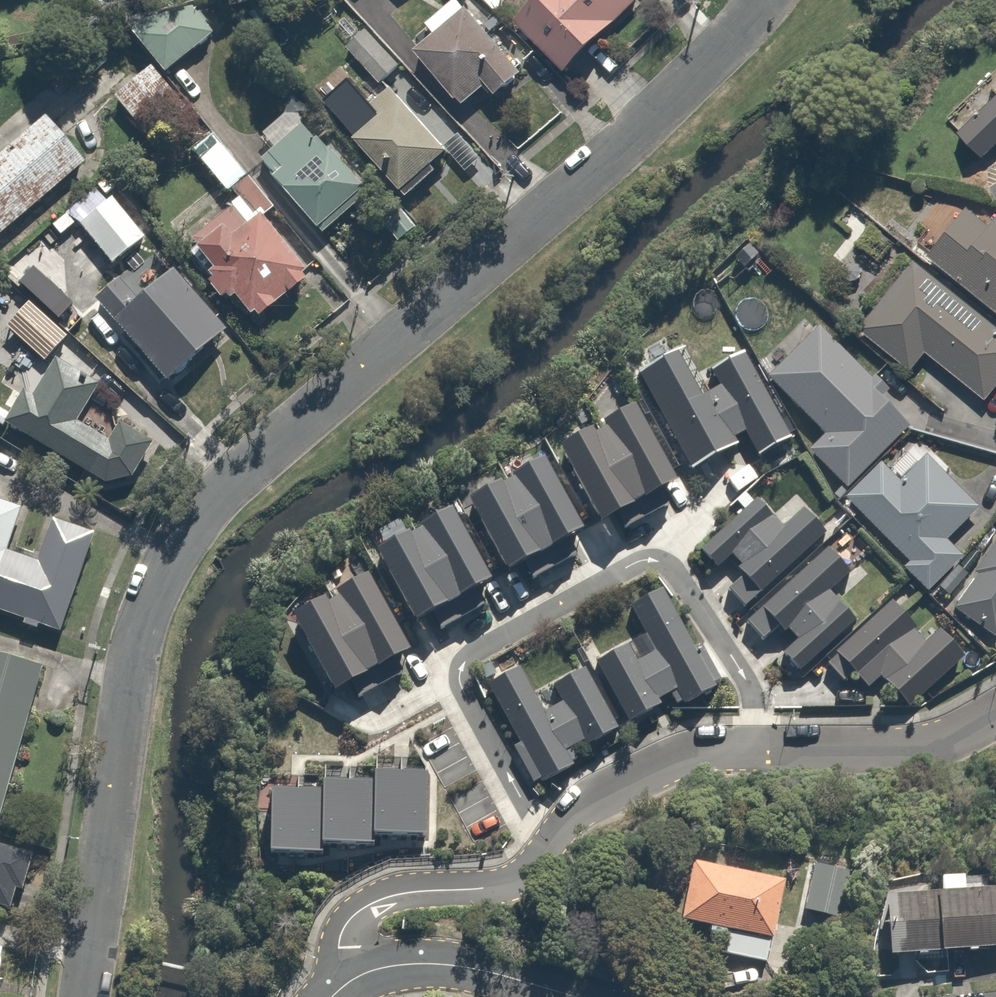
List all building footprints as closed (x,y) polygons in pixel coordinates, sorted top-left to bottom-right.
[(216,29),(189,0),(184,0),(137,45),(167,76),(216,29)] [(415,51),(460,104),(487,81),(498,94),(523,72),(461,0),(447,0),(422,21),(433,35),(415,51)] [(510,14),(559,69),(638,0),(526,0),(510,14)] [(343,43),(379,83),(337,122),(402,192),(458,140),(394,70),(403,61),(367,21),(343,43)] [(174,89),(148,61),(108,97),(134,125),(174,89)] [(995,145),(995,96),(957,133),(983,158),(995,145)] [(43,113),(0,149),(0,230),(83,162),(43,113)] [(362,184),(299,120),(253,165),(316,229),(362,184)] [(246,174),(215,136),(191,155),(222,193),(230,187),(246,174)] [(246,174),(230,187),(237,195),(186,236),(209,265),(202,271),(223,297),(227,294),(250,323),(308,276),(259,216),(272,206),(246,174)] [(147,235),(112,190),(97,202),(93,197),(71,214),(109,264),(147,235)] [(991,222),(962,198),(923,247),(995,306),(995,215),(991,222)] [(904,247),(859,300),(867,306),(851,326),(905,371),(925,347),(984,396),(995,382),(995,323),(904,247)] [(135,296),(114,273),(89,296),(165,382),(225,329),(169,266),(135,296)] [(48,362),(56,349),(70,328),(25,299),(2,333),(48,362)] [(893,383),(823,314),(763,374),(821,432),(805,448),(843,485),(902,426),(876,400),(893,383)] [(0,415),(0,420),(116,495),(153,439),(120,417),(104,442),(69,420),(98,376),(56,349),(48,362),(28,392),(19,386),(0,415)] [(675,354),(638,375),(689,471),(736,445),(732,439),(744,433),(756,457),(790,439),(743,355),(711,373),(718,386),(700,397),(675,354)] [(589,431),(556,448),(598,525),(615,515),(623,530),(667,507),(658,491),(673,483),(632,407),(600,425),(603,430),(591,436),(589,431)] [(897,473),(881,457),(839,499),(902,562),(897,566),(924,593),(963,554),(946,537),(978,505),(922,449),(897,473)] [(497,484),(466,501),(504,573),(521,563),(531,581),(574,557),(564,539),(580,532),(540,460),(508,478),(510,481),(499,487),(497,484)] [(461,498),(474,491),(469,482),(456,488),(461,498)] [(736,502),(744,510),(752,503),(744,494),(736,502)] [(56,632),(93,532),(54,518),(37,562),(3,549),(18,507),(0,500),(0,611),(56,632)] [(744,608),(824,535),(801,510),(781,528),(755,501),(752,503),(744,510),(699,551),(716,569),(730,556),(739,566),(735,570),(742,577),(727,590),(744,608)] [(384,545),(373,551),(412,623),(429,613),(439,630),(482,607),(472,590),(488,582),(449,511),(416,528),(418,531),(407,537),(398,521),(377,532),(384,545)] [(950,608),(993,637),(995,632),(995,538),(950,608)] [(849,575),(827,549),(746,623),(762,641),(777,628),(782,634),(786,631),(796,641),(782,654),(798,672),(854,622),(828,593),(849,575)] [(406,652),(364,577),(333,594),(336,599),(325,605),(322,600),(290,617),(330,693),(348,683),(357,699),(399,676),(390,660),(406,652)] [(657,701),(668,694),(675,705),(681,702),(682,705),(714,688),(712,684),(719,680),(699,645),(692,649),(661,590),(628,607),(645,636),(594,663),(628,724),(660,706),(657,701)] [(915,629),(890,603),(834,653),(836,655),(826,664),(842,682),(852,673),(867,689),(879,677),(908,708),(963,658),(937,630),(924,643),(912,631),(915,629)] [(0,654),(0,785),(37,665),(0,654)] [(495,675),(489,663),(479,669),(485,680),(495,675)] [(518,668),(486,686),(518,744),(512,747),(531,783),(538,780),(539,783),(572,766),(570,762),(576,759),(570,748),(581,742),(584,747),(617,729),(584,669),(552,687),(561,703),(543,712),(518,668)] [(274,794),(267,793),(265,855),(319,856),(319,846),(372,847),(372,837),(423,839),(423,776),(422,776),(422,772),(402,772),(402,773),(396,773),(396,771),(376,771),(376,775),(369,775),(369,781),(350,780),(350,785),(345,785),(345,781),(325,780),(325,785),(318,784),(318,790),(299,789),(298,794),(293,794),(293,789),(274,789),(274,794)] [(11,911),(29,853),(0,844),(0,908),(11,911)] [(785,876),(691,857),(678,921),(708,927),(703,951),(767,964),(785,876)] [(833,919),(846,867),(811,858),(798,910),(833,919)] [(995,889),(965,891),(964,874),(934,875),(934,892),(880,894),(883,956),(995,951),(995,927),(995,889)]
